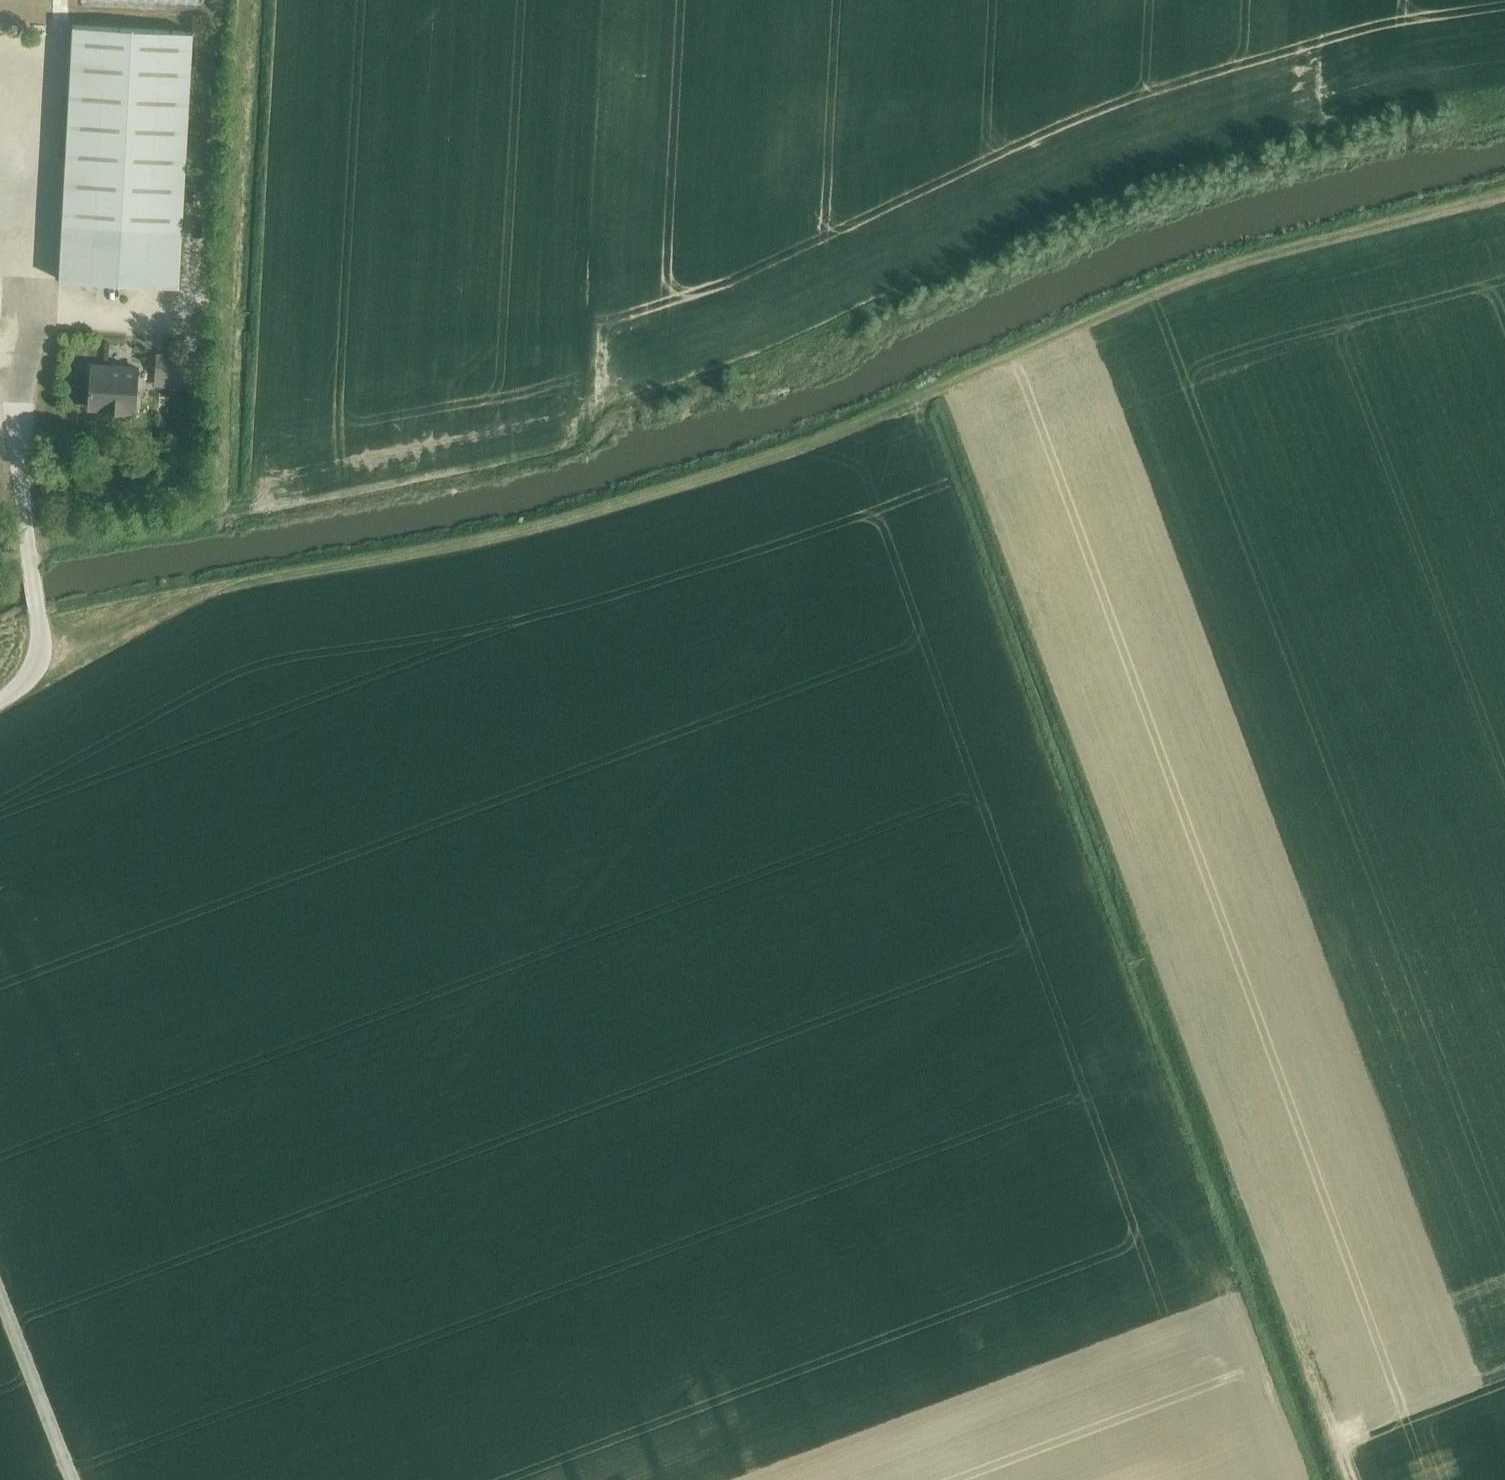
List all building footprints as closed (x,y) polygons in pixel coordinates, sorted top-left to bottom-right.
[(59,280),(179,287),(193,32),(73,25),(59,280)] [(204,360),(156,357),(155,378),(203,381),(204,360)] [(88,407),(136,410),(139,368),(124,368),(122,365),(113,365),(111,367),(91,366),(88,407)]
